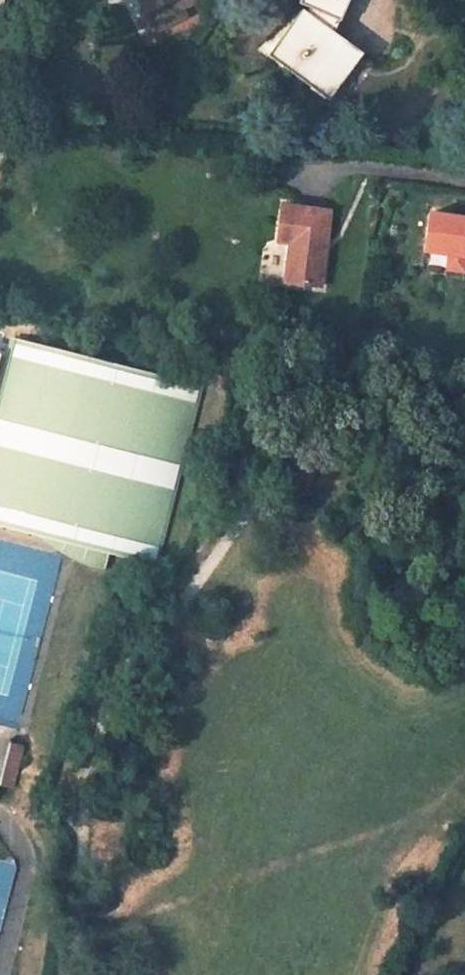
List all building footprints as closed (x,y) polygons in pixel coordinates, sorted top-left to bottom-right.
[(149,27),(180,11),(177,2),(185,0),(136,0),(149,27)] [(299,9),(270,46),(263,56),(322,100),(347,68),(361,78),(384,76),(379,45),(357,48),(358,58),(354,55),(356,53),(329,33),(334,21),(335,22),(345,1),(342,0),(296,0),(295,3),(304,8),(302,12),(299,9)] [(287,277),(321,282),(329,212),(281,206),(279,235),(291,237),(287,277)] [(445,277),(461,279),(464,251),(464,219),(427,214),(421,258),(447,261),(445,277)] [(9,336),(0,372),(0,523),(75,542),(71,557),(93,565),(97,547),(142,558),(186,380),(9,336)] [(23,747),(10,744),(1,783),(13,786),(23,747)]
